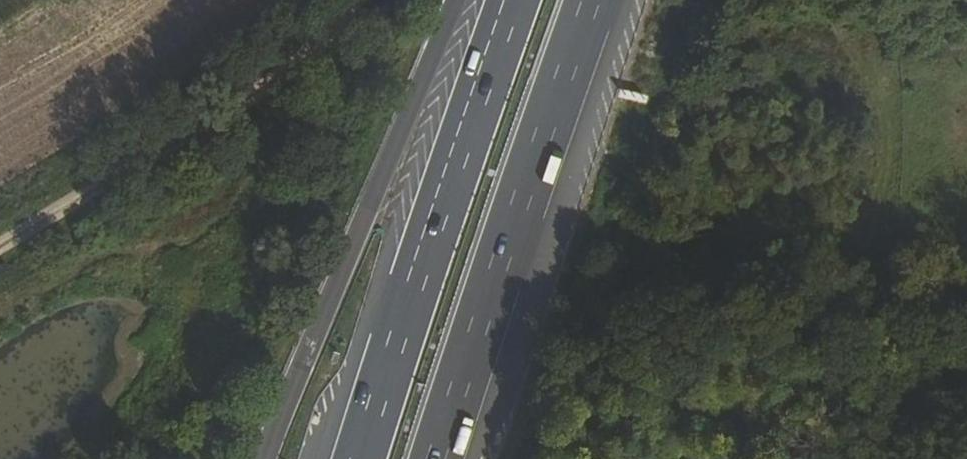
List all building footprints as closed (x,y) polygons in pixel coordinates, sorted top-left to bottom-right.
[(478,408),(466,404),(446,458),(459,458),(478,408)]
